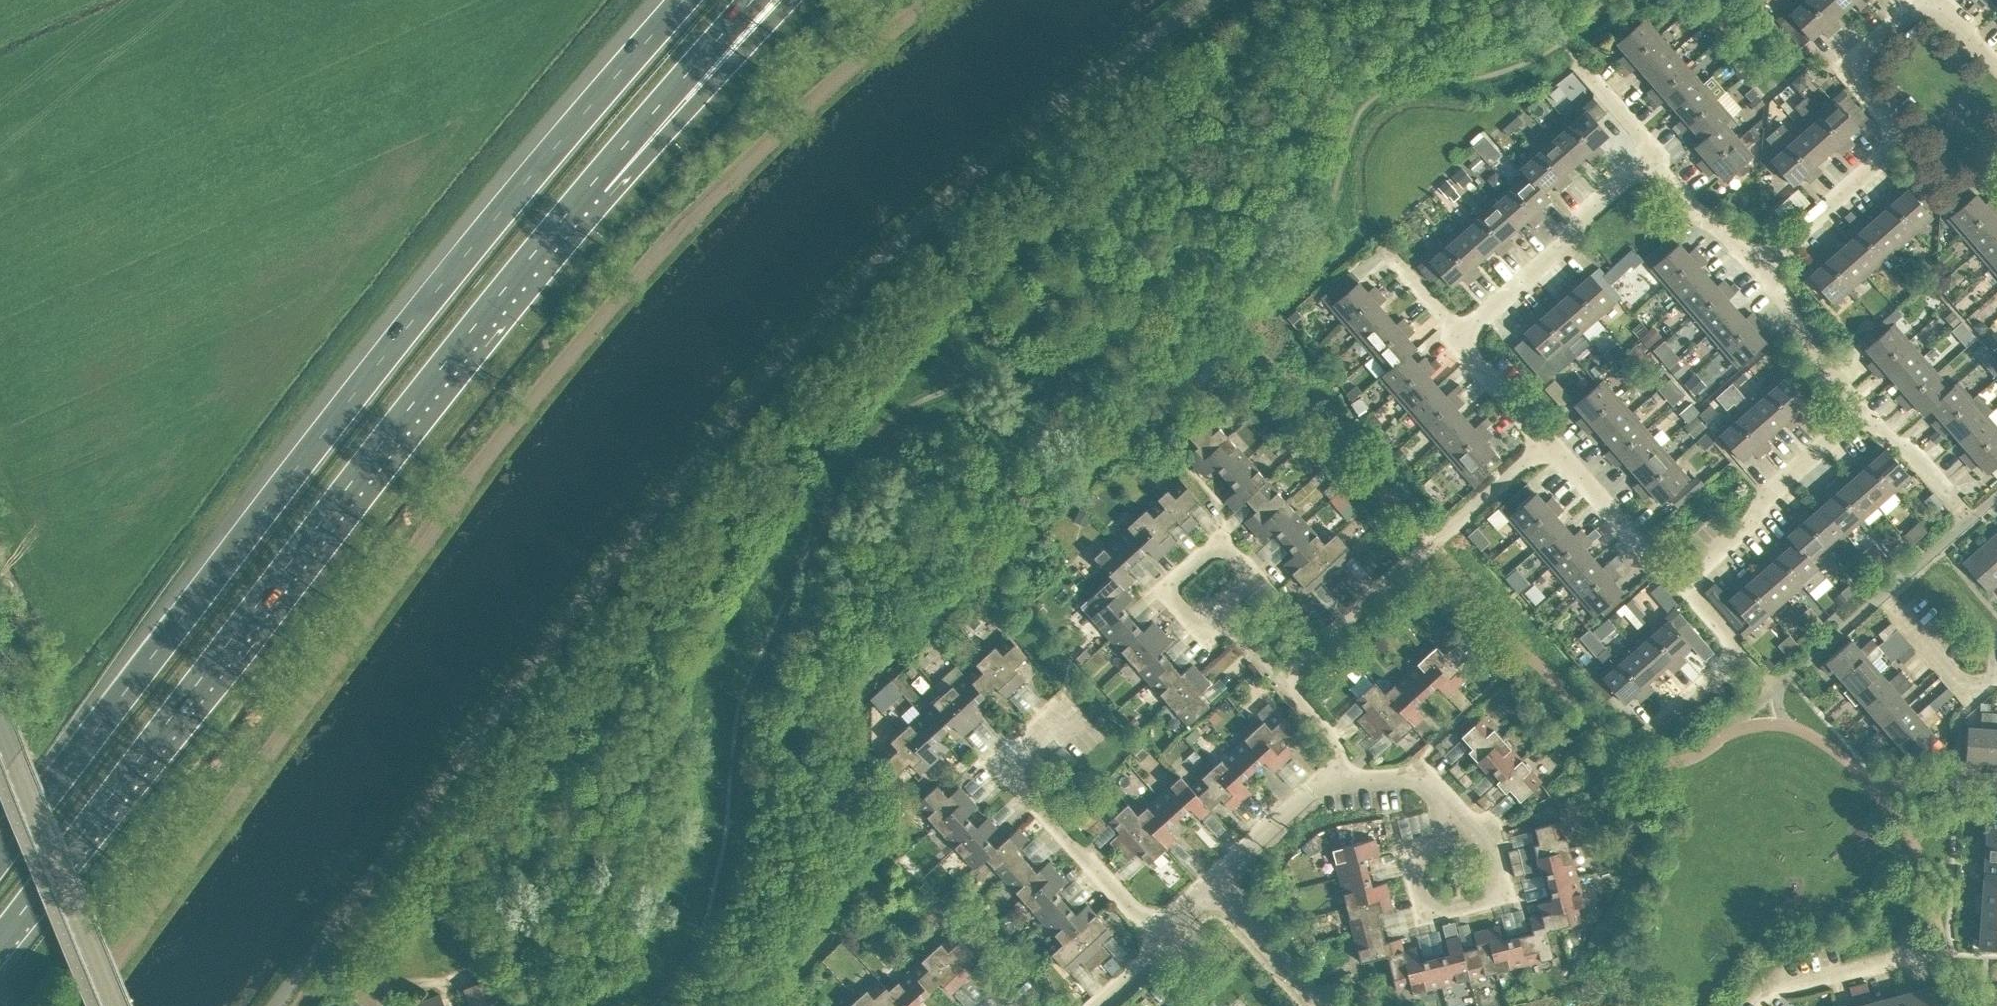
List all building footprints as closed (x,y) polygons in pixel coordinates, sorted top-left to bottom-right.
[(1806,0),(1792,0),(1794,3),(1776,19),(1800,47),(1810,38),(1810,39),(1820,30),(1827,37),(1833,31),(1806,0)] [(1833,31),(1840,25),(1834,18),(1843,10),(1835,0),(1806,0),(1833,31)] [(1843,10),(1853,1),(1859,8),(1866,2),(1864,0),(1835,0),(1843,10)] [(1974,2),(1981,9),(1989,0),(1976,0),(1974,2)] [(1619,59),(1624,65),(1659,35),(1644,18),(1616,42),(1625,53),(1619,59)] [(1637,66),(1646,76),(1673,51),(1659,35),(1624,65),(1630,72),(1637,66)] [(1652,97),(1653,98),(1688,67),(1673,51),(1646,76),(1654,85),(1647,91),(1648,92),(1652,97)] [(1665,98),(1674,108),(1702,83),(1688,67),(1653,98),(1659,104),(1665,98)] [(1800,73),(1791,81),(1802,93),(1811,85),(1800,73)] [(1681,130),(1716,100),(1716,99),(1724,92),(1710,77),(1702,84),(1702,83),(1674,108),(1683,118),(1676,124),(1681,130)] [(1843,90),(1816,113),(1847,148),(1853,142),(1847,135),(1858,126),(1857,126),(1867,117),(1843,90)] [(1652,97),(1648,92),(1643,96),(1648,101),(1652,97)] [(1593,98),(1567,121),(1597,156),(1604,151),(1598,144),(1608,135),(1596,121),(1605,112),(1593,98)] [(1659,104),(1653,98),(1648,103),(1654,109),(1659,104)] [(1755,98),(1748,104),(1755,112),(1762,106),(1755,98)] [(1807,121),(1800,128),(1825,155),(1834,147),(1840,154),(1847,148),(1816,113),(1803,98),(1794,106),(1807,121)] [(1694,131),(1702,139),(1703,140),(1723,122),(1724,123),(1731,117),(1716,100),(1681,130),(1687,137),(1694,131)] [(1518,116),(1510,123),(1515,129),(1523,122),(1518,116)] [(1567,121),(1550,136),(1575,164),(1585,155),(1591,162),(1597,156),(1567,121)] [(1697,162),(1703,169),(1738,138),(1724,123),(1723,122),(1703,140),(1702,139),(1695,146),(1704,156),(1697,162)] [(1510,123),(1502,130),(1508,136),(1515,129),(1510,123)] [(1774,130),(1784,142),(1815,177),(1821,171),(1815,164),(1825,155),(1800,128),(1792,135),(1782,123),(1774,130)] [(1738,138),(1703,169),(1708,175),(1715,169),(1724,180),(1735,170),(1739,174),(1743,174),(1748,170),(1749,165),(1745,161),(1752,155),(1745,147),(1754,139),(1755,134),(1750,128),(1738,138)] [(1815,177),(1784,142),(1774,130),(1765,138),(1775,150),(1767,157),(1792,185),(1802,175),(1808,182),(1815,177)] [(1550,136),(1534,150),(1565,185),(1571,179),(1565,172),(1575,164),(1550,136)] [(1485,137),(1474,147),(1482,156),(1493,146),(1485,137)] [(1517,165),(1523,172),(1524,171),(1543,192),(1552,184),(1558,191),(1565,185),(1534,150),(1517,165)] [(1478,157),(1468,165),(1474,172),(1484,163),(1478,157)] [(1461,168),(1452,176),(1463,188),(1472,180),(1461,168)] [(1524,171),(1523,172),(1508,186),(1539,221),(1545,215),(1539,208),(1550,199),(1543,192),(1524,171)] [(1455,191),(1445,180),(1437,187),(1447,198),(1455,191)] [(1947,218),(1962,235),(1996,204),(1991,198),(1984,204),(1975,193),(1974,194),(1966,185),(1947,201),(1955,210),(1947,218)] [(1508,186),(1492,200),(1516,228),(1526,219),(1532,226),(1539,221),(1508,186)] [(1891,191),(1884,197),(1915,232),(1932,217),(1907,189),(1897,198),(1891,191)] [(1884,209),(1874,218),(1898,246),(1915,232),(1884,197),(1878,203),(1884,209)] [(1492,200),(1475,214),(1506,249),(1512,244),(1513,243),(1507,237),(1516,228),(1492,200)] [(1996,204),(1962,235),(1976,251),(1996,232),(1996,219),(1995,217),(1996,216),(1996,205),(1996,204)] [(1843,216),(1852,225),(1882,260),(1898,246),(1874,218),(1864,227),(1850,210),(1843,216)] [(1475,214),(1459,228),(1484,256),(1494,248),(1500,255),(1506,249),(1475,214)] [(1851,238),(1842,247),(1866,274),(1882,260),(1852,225),(1845,231),(1851,238)] [(1459,228),(1443,243),(1474,278),(1480,272),(1474,265),(1484,256),(1459,228)] [(1990,267),(1996,261),(1996,232),(1976,251),(1990,267)] [(1658,260),(1677,244),(1670,236),(1651,252),(1658,260)] [(1474,278),(1443,243),(1417,266),(1429,280),(1439,272),(1451,285),(1461,276),(1467,283),(1474,278)] [(1650,267),(1665,284),(1700,254),(1694,247),(1687,253),(1678,243),(1677,244),(1658,260),(1650,267)] [(1512,244),(1506,249),(1509,253),(1515,248),(1512,244)] [(1826,248),(1819,254),(1850,289),(1866,274),(1842,247),(1832,255),(1826,248)] [(1631,249),(1623,256),(1634,268),(1642,260),(1631,249)] [(1665,284),(1679,301),(1707,276),(1698,266),(1705,260),(1700,254),(1665,284)] [(1850,289),(1819,254),(1813,260),(1819,267),(1808,276),(1833,303),(1850,289)] [(1573,277),(1567,282),(1597,317),(1621,296),(1613,287),(1606,293),(1590,274),(1579,283),(1573,277)] [(1954,286),(1954,279),(1950,274),(1940,281),(1949,290),(1954,286)] [(1679,301),(1693,317),(1728,286),(1722,280),(1716,286),(1707,276),(1679,301)] [(1321,296),(1344,323),(1379,292),(1373,286),(1367,292),(1358,281),(1344,293),(1335,284),(1321,296)] [(1566,295),(1557,303),(1581,331),(1597,317),(1567,282),(1560,288),(1566,295)] [(1693,317),(1708,333),(1736,309),(1727,299),(1738,289),(1733,283),(1728,286),(1693,317)] [(1344,323),(1359,339),(1387,315),(1378,305),(1385,299),(1379,292),(1344,323)] [(1541,305),(1534,311),(1565,346),(1581,331),(1557,303),(1547,312),(1541,305)] [(1708,333),(1722,349),(1757,319),(1751,312),(1744,318),(1736,309),(1708,333)] [(1293,324),(1302,316),(1296,310),(1287,318),(1293,324)] [(1867,364),(1873,371),(1907,340),(1893,323),(1899,318),(1893,310),(1880,321),(1887,328),(1865,348),(1874,358),(1867,364)] [(1565,346),(1534,311),(1528,316),(1534,323),(1524,332),(1524,333),(1541,352),(1548,360),(1565,346)] [(1952,311),(1945,317),(1954,327),(1961,321),(1952,311)] [(1359,339),(1373,355),(1408,325),(1402,318),(1395,324),(1387,315),(1359,339)] [(1757,319),(1722,349),(1737,366),(1765,342),(1755,331),(1762,325),(1757,319)] [(1988,327),(1983,323),(1977,322),(1972,326),(1979,335),(1988,327)] [(1373,355),(1386,371),(1387,372),(1408,353),(1409,354),(1416,348),(1407,338),(1413,331),(1408,325),(1373,355)] [(1645,334),(1653,343),(1661,336),(1652,327),(1645,334)] [(1961,336),(1958,339),(1965,347),(1968,344),(1975,339),(1968,330),(1961,336)] [(1994,333),(1985,340),(1993,350),(1996,347),(1996,336),(1994,333)] [(1885,371),(1894,381),(1922,356),(1907,340),(1873,371),(1878,377),(1885,371)] [(1654,350),(1662,360),(1673,350),(1665,341),(1654,350)] [(1610,364),(1624,352),(1616,343),(1602,355),(1610,364)] [(1625,354),(1635,365),(1646,354),(1636,343),(1625,354)] [(1379,377),(1394,394),(1429,364),(1423,357),(1416,363),(1409,354),(1408,353),(1387,372),(1386,371),(1379,377)] [(1895,396),(1901,403),(1936,372),(1922,356),(1894,381),(1902,390),(1895,396)] [(1440,365),(1435,359),(1429,364),(1435,370),(1440,365)] [(1644,373),(1653,382),(1665,372),(1656,363),(1644,373)] [(1685,372),(1677,363),(1669,369),(1677,378),(1685,372)] [(1394,394),(1408,410),(1436,386),(1428,376),(1435,370),(1429,364),(1394,394)] [(1601,371),(1596,364),(1589,370),(1595,377),(1601,371)] [(1782,374),(1765,388),(1796,423),(1802,417),(1796,410),(1807,401),(1796,389),(1801,384),(1789,370),(1783,374),(1782,374)] [(1923,414),(1930,408),(1929,407),(1950,389),(1949,388),(1936,372),(1901,403),(1907,409),(1914,403),(1923,414)] [(1736,387),(1747,377),(1743,373),(1732,383),(1736,387)] [(1705,386),(1695,374),(1684,384),(1694,395),(1705,386)] [(1671,379),(1658,390),(1672,405),(1684,394),(1671,379)] [(1576,421),(1582,427),(1617,396),(1602,380),(1574,404),(1583,414),(1576,421)] [(1931,422),(1937,429),(1972,399),(1957,381),(1949,388),(1950,389),(1929,407),(1930,408),(1938,416),(1931,422)] [(1458,384),(1452,390),(1456,395),(1463,389),(1458,384)] [(1351,401),(1362,392),(1356,385),(1346,394),(1351,401)] [(1408,410),(1423,427),(1457,396),(1456,395),(1452,390),(1445,396),(1436,386),(1408,410)] [(1765,388),(1749,402),(1773,430),(1783,422),(1789,429),(1796,423),(1765,388)] [(1958,439),(1986,415),(1987,416),(1993,412),(1977,394),(1972,399),(1937,429),(1942,436),(1949,429),(1958,439)] [(1423,427),(1437,443),(1465,418),(1456,409),(1463,403),(1457,396),(1423,427)] [(1594,427),(1603,437),(1631,413),(1617,396),(1582,427),(1587,434),(1594,427)] [(1749,402),(1733,417),(1763,452),(1770,446),(1764,439),(1773,430),(1749,402)] [(1678,414),(1685,422),(1698,411),(1691,403),(1678,414)] [(1710,405),(1698,415),(1706,423),(1717,413),(1710,405)] [(1382,423),(1373,413),(1364,422),(1372,432),(1382,423)] [(1605,453),(1610,459),(1645,429),(1631,413),(1603,437),(1611,447),(1605,453)] [(1186,456),(1195,466),(1228,436),(1208,415),(1187,434),(1198,446),(1186,456)] [(1695,415),(1683,426),(1693,437),(1705,427),(1695,415)] [(1965,462),(1996,434),(1996,427),(1987,416),(1986,415),(1958,439),(1966,449),(1959,455),(1965,462)] [(1492,423),(1486,417),(1480,422),(1486,429),(1492,423)] [(1763,452),(1733,417),(1716,431),(1740,459),(1751,450),(1757,457),(1763,452)] [(1437,443),(1451,459),(1486,429),(1480,422),(1473,428),(1465,418),(1437,443)] [(1384,432),(1379,427),(1373,432),(1377,438),(1384,432)] [(1582,427),(1576,433),(1581,439),(1587,434),(1582,427)] [(1486,429),(1451,459),(1474,486),(1488,473),(1502,461),(1485,441),(1492,435),(1486,429)] [(1623,460),(1631,470),(1659,445),(1645,429),(1610,459),(1616,466),(1623,460)] [(1386,433),(1381,437),(1386,443),(1391,439),(1386,433)] [(1965,462),(1971,468),(1978,462),(1987,472),(1996,464),(1996,434),(1965,462)] [(1215,465),(1226,477),(1247,458),(1228,436),(1195,466),(1204,476),(1215,465)] [(1633,485),(1639,492),(1674,461),(1659,445),(1631,470),(1640,479),(1633,485)] [(1869,451),(1862,456),(1893,491),(1910,476),(1885,448),(1875,457),(1869,451)] [(1407,456),(1400,449),(1395,454),(1402,461),(1407,456)] [(1862,469),(1852,477),(1877,505),(1893,491),(1862,456),(1856,462),(1862,469)] [(1225,499),(1230,504),(1262,474),(1247,458),(1226,477),(1236,489),(1225,499)] [(1674,461),(1639,492),(1645,498),(1651,492),(1661,503),(1688,478),(1674,461)] [(1244,520),(1253,530),(1286,500),(1262,474),(1230,504),(1234,509),(1245,499),(1255,510),(1244,520)] [(1693,477),(1671,496),(1680,506),(1702,487),(1693,477)] [(1837,479),(1830,485),(1860,520),(1877,505),(1852,477),(1843,486),(1837,479)] [(1179,478),(1158,498),(1177,519),(1176,519),(1187,531),(1197,521),(1187,510),(1199,499),(1179,478)] [(1430,478),(1421,486),(1426,491),(1434,483),(1430,478)] [(1333,483),(1324,492),(1331,499),(1339,490),(1333,483)] [(1830,497),(1820,506),(1844,534),(1860,520),(1830,485),(1824,490),(1830,497)] [(1924,498),(1934,509),(1942,503),(1931,491),(1924,498)] [(1499,507),(1522,533),(1557,503),(1551,496),(1544,502),(1535,492),(1521,504),(1513,495),(1499,507)] [(1158,498),(1136,517),(1166,550),(1176,541),(1165,530),(1176,519),(1177,519),(1158,498)] [(1273,530),(1284,541),(1305,522),(1286,500),(1253,530),(1262,540),(1273,530)] [(1522,533),(1536,550),(1564,525),(1555,515),(1562,509),(1557,503),(1522,533)] [(1804,508),(1798,513),(1828,548),(1844,534),(1820,506),(1810,514),(1804,508)] [(1085,527),(1091,513),(1079,507),(1073,521),(1085,527)] [(1787,535),(1793,542),(1794,542),(1812,562),(1813,562),(1828,548),(1798,513),(1791,519),(1797,526),(1787,535)] [(1136,517),(1115,537),(1134,558),(1146,547),(1156,559),(1166,550),(1136,517)] [(1292,572),(1314,553),(1324,543),(1305,522),(1284,541),(1294,552),(1283,563),(1292,572)] [(1911,545),(1926,531),(1918,522),(1903,535),(1911,545)] [(1536,550),(1550,566),(1585,535),(1579,529),(1572,535),(1564,525),(1536,550)] [(1594,527),(1585,535),(1591,542),(1600,534),(1594,527)] [(1981,546),(1996,564),(1996,532),(1981,546)] [(1324,543),(1314,553),(1339,581),(1349,573),(1339,561),(1351,551),(1335,533),(1324,543)] [(1550,566),(1565,582),(1592,558),(1584,548),(1591,542),(1585,535),(1550,566)] [(1093,556),(1112,577),(1113,576),(1124,588),(1133,579),(1123,568),(1134,558),(1115,537),(1093,556)] [(1778,543),(1771,549),(1802,584),(1809,592),(1826,577),(1813,562),(1812,562),(1794,542),(1793,542),(1784,550),(1778,543)] [(1891,563),(1873,543),(1861,554),(1878,574),(1891,563)] [(1981,546),(1962,562),(1987,592),(1996,583),(1996,564),(1981,546)] [(1771,561),(1761,570),(1785,598),(1802,584),(1771,549),(1765,554),(1771,561)] [(1314,553),(1292,572),(1307,590),(1319,579),(1330,590),(1339,581),(1314,553)] [(1614,568),(1622,560),(1616,554),(1608,561),(1614,568)] [(1565,582),(1579,598),(1614,568),(1608,561),(1601,567),(1592,558),(1565,582)] [(1614,568),(1579,598),(1594,615),(1599,611),(1603,616),(1622,600),(1617,595),(1622,591),(1612,581),(1619,574),(1614,568)] [(1743,568),(1736,574),(1739,577),(1745,572),(1743,568)] [(1745,572),(1739,577),(1769,612),(1785,598),(1761,570),(1751,578),(1745,572)] [(1090,617),(1110,638),(1131,619),(1121,607),(1132,597),(1124,588),(1113,576),(1112,577),(1086,600),(1096,611),(1090,617)] [(1769,612),(1739,577),(1732,583),(1738,590),(1729,598),(1715,582),(1704,591),(1743,636),(1769,612)] [(1848,584),(1839,592),(1845,599),(1854,591),(1848,584)] [(1839,592),(1833,597),(1839,605),(1845,599),(1839,592)] [(1038,601),(1030,609),(1038,619),(1047,611),(1038,601)] [(1675,608),(1648,631),(1679,666),(1685,660),(1679,653),(1690,644),(1678,630),(1687,622),(1675,608)] [(1621,622),(1621,615),(1617,610),(1609,618),(1615,626),(1621,622)] [(964,624),(975,635),(984,625),(974,614),(964,624)] [(1110,638),(1129,660),(1162,630),(1153,620),(1142,631),(1131,619),(1110,638)] [(1369,642),(1382,630),(1376,623),(1363,634),(1369,642)] [(1129,660),(1149,681),(1170,662),(1160,650),(1171,640),(1162,630),(1129,660)] [(1878,646),(1883,652),(1891,662),(1896,658),(1908,646),(1910,645),(1897,630),(1878,646)] [(1603,645),(1591,631),(1578,642),(1590,656),(1603,645)] [(1648,631),(1632,645),(1657,673),(1666,665),(1672,672),(1679,666),(1648,631)] [(1448,634),(1426,654),(1456,686),(1466,677),(1455,666),(1467,655),(1448,634)] [(1007,635),(985,654),(1015,687),(1025,678),(1014,666),(1026,656),(1007,635)] [(1831,668),(1840,678),(1877,645),(1871,638),(1859,649),(1850,639),(1820,665),(1826,673),(1831,668)] [(1632,645),(1616,659),(1646,694),(1653,689),(1647,682),(1657,673),(1632,645)] [(1843,692),(1849,698),(1879,672),(1871,662),(1883,652),(1878,646),(1877,645),(1840,678),(1848,687),(1843,692)] [(1357,646),(1349,654),(1357,662),(1365,655),(1357,646)] [(1903,664),(1914,653),(1908,646),(1896,658),(1903,664)] [(1646,694),(1616,659),(1606,648),(1596,656),(1606,668),(1599,674),(1623,702),(1634,693),(1640,700),(1646,694)] [(985,654),(964,674),(983,695),(995,684),(1005,695),(1015,687),(985,654)] [(1426,654),(1405,673),(1424,694),(1436,684),(1446,695),(1456,686),(1426,654)] [(1149,681),(1168,702),(1200,673),(1192,663),(1180,673),(1170,662),(1149,681)] [(1860,701),(1868,710),(1905,677),(1899,671),(1887,681),(1879,672),(1849,698),(1855,705),(1860,701)] [(1200,673),(1168,702),(1188,724),(1209,705),(1198,693),(1209,683),(1200,673)] [(1405,673),(1384,692),(1384,693),(1393,703),(1413,725),(1423,716),(1413,705),(1424,694),(1405,673)] [(964,674),(943,693),(972,725),(982,716),(972,705),(983,695),(964,674)] [(1871,724),(1877,731),(1907,704),(1899,695),(1911,684),(1905,677),(1868,710),(1876,720),(1871,724)] [(1356,719),(1365,729),(1393,703),(1384,693),(1384,692),(1374,681),(1356,697),(1367,709),(1356,719)] [(1320,682),(1311,690),(1319,700),(1329,692),(1320,682)] [(943,693),(921,712),(941,733),(952,723),(962,734),(972,725),(943,693)] [(1987,761),(1990,712),(1991,703),(1982,702),(1980,727),(1967,726),(1964,767),(1974,767),(1974,760),(1987,761)] [(1393,703),(1365,729),(1374,739),(1385,729),(1396,741),(1413,725),(1393,703)] [(1888,733),(1897,743),(1934,710),(1928,703),(1916,714),(1907,704),(1877,731),(1883,738),(1888,733)] [(1275,709),(1254,729),(1283,761),(1293,752),(1283,741),(1295,730),(1275,709)] [(1934,710),(1897,743),(1905,752),(1900,757),(1906,764),(1927,745),(1934,753),(1943,745),(1928,727),(1940,717),(1934,710)] [(921,712),(900,732),(929,764),(939,755),(929,744),(941,733),(921,712)] [(1990,712),(1987,761),(1996,762),(1996,712),(1990,712)] [(1468,751),(1477,761),(1502,738),(1482,716),(1461,735),(1471,747),(1468,751)] [(1190,744),(1201,735),(1195,728),(1185,738),(1190,744)] [(1254,729),(1232,748),(1251,769),(1263,759),(1273,770),(1283,761),(1254,729)] [(929,764),(900,732),(878,751),(897,773),(909,762),(919,773),(929,764)] [(1489,767),(1499,778),(1500,778),(1521,759),(1502,738),(1477,761),(1485,770),(1489,767)] [(1232,748),(1211,768),(1240,800),(1250,791),(1240,780),(1251,769),(1232,748)] [(1500,778),(1499,778),(1495,782),(1505,792),(1509,788),(1519,800),(1541,781),(1521,759),(1500,778)] [(1448,768),(1457,778),(1465,771),(1456,761),(1448,768)] [(1211,768),(1189,787),(1209,808),(1220,798),(1230,809),(1240,800),(1211,768)] [(1465,771),(1457,778),(1466,788),(1474,781),(1465,771)] [(1179,775),(1158,795),(1177,816),(1189,806),(1199,817),(1209,808),(1189,787),(1179,775)] [(902,779),(881,783),(883,793),(904,789),(902,779)] [(916,803),(935,825),(968,795),(959,786),(948,796),(937,784),(916,803)] [(1108,802),(1100,793),(1091,801),(1099,810),(1108,802)] [(1476,800),(1485,810),(1493,803),(1484,793),(1476,800)] [(935,825),(955,846),(976,827),(975,827),(965,816),(977,805),(968,795),(935,825)] [(1158,795),(1137,814),(1146,825),(1166,847),(1176,838),(1166,827),(1177,816),(1158,795)] [(903,798),(896,804),(903,811),(910,805),(903,798)] [(1109,841),(1118,851),(1146,825),(1137,814),(1127,803),(1109,819),(1120,831),(1109,841)] [(974,868),(985,858),(985,857),(995,848),(985,837),(996,827),(987,816),(975,827),(976,827),(955,846),(974,868)] [(1985,839),(1996,839),(1996,817),(1980,816),(1979,825),(1986,826),(1985,839)] [(1507,850),(1511,863),(1569,848),(1561,820),(1534,827),(1538,842),(1507,850)] [(1146,825),(1118,851),(1127,861),(1138,850),(1149,862),(1166,847),(1146,825)] [(985,858),(1004,879),(1026,860),(1015,848),(1027,838),(1017,828),(995,848),(985,857),(985,858)] [(1332,849),(1339,877),(1367,870),(1363,855),(1377,851),(1374,838),(1332,849)] [(1977,860),(1996,861),(1996,839),(1985,839),(1985,851),(1978,850),(1977,860)] [(1307,842),(1301,847),(1308,856),(1315,852),(1307,842)] [(1545,868),(1548,883),(1576,876),(1569,848),(1511,863),(1514,876),(1545,868)] [(1004,879),(1024,900),(1056,871),(1047,861),(1036,871),(1026,860),(1004,879)] [(1996,883),(1996,861),(1977,860),(1976,869),(1983,869),(1983,882),(1996,883)] [(1339,877),(1346,905),(1388,894),(1385,881),(1370,885),(1367,870),(1339,877)] [(1024,900),(1043,921),(1065,902),(1054,891),(1065,881),(1056,871),(1024,900)] [(1538,902),(1541,914),(1583,903),(1576,876),(1548,883),(1552,898),(1538,902)] [(1974,903),(1996,904),(1996,883),(1983,882),(1982,894),(1975,894),(1974,903)] [(1346,905),(1353,933),(1381,926),(1377,911),(1392,907),(1388,894),(1346,905)] [(1043,921),(1062,942),(1063,943),(1073,933),(1095,913),(1086,904),(1075,914),(1065,902),(1043,921)] [(1532,932),(1517,936),(1524,964),(1553,956),(1546,930),(1580,921),(1576,906),(1583,904),(1583,903),(1541,914),(1529,917),(1532,932)] [(1980,925),(1996,926),(1996,904),(1974,903),(1974,911),(1981,912),(1980,925)] [(1095,913),(1073,933),(1099,962),(1109,953),(1099,941),(1111,931),(1095,913)] [(1441,925),(1444,937),(1456,934),(1453,922),(1441,925)] [(1498,925),(1485,928),(1496,971),(1524,964),(1517,936),(1502,940),(1498,925)] [(1980,925),(1979,937),(1972,937),(1971,946),(1996,948),(1996,926),(1980,925)] [(1361,961),(1387,955),(1387,954),(1402,950),(1399,937),(1385,941),(1381,926),(1353,933),(1361,961)] [(1476,946),(1462,950),(1469,978),(1496,971),(1485,928),(1473,932),(1476,946)] [(952,931),(931,951),(960,983),(970,974),(960,963),(971,952),(952,931)] [(1063,943),(1062,942),(1051,952),(1067,970),(1079,959),(1089,970),(1099,962),(1073,933),(1063,943)] [(1448,953),(1433,957),(1440,985),(1469,978),(1462,950),(1458,935),(1445,939),(1448,953)] [(1387,954),(1387,955),(1396,988),(1410,985),(1412,992),(1440,985),(1433,957),(1418,961),(1415,946),(1402,950),(1387,954)] [(931,951),(909,970),(928,991),(940,981),(950,992),(960,983),(931,951)] [(1103,965),(1113,976),(1122,967),(1112,957),(1103,965)] [(470,1005),(522,1005),(508,970),(463,987),(470,1005)] [(888,989),(888,990),(897,1000),(896,1000),(902,1005),(921,1005),(917,1002),(928,991),(909,970),(888,989)] [(1335,979),(1341,990),(1354,984),(1348,973),(1335,979)] [(856,998),(864,1005),(890,1005),(896,1000),(897,1000),(888,990),(888,989),(878,978),(856,998)] [(1902,984),(1908,1005),(1931,1005),(1926,988),(1926,987),(1913,990),(1910,981),(1902,984)] [(1866,982),(1857,985),(1860,995),(1869,993),(1866,982)] [(1883,998),(1885,1005),(1908,1005),(1902,984),(1894,986),(1896,995),(1883,998)] [(1857,985),(1849,987),(1852,997),(1860,995),(1857,985)] [(1926,988),(1931,1005),(1939,1005),(1934,986),(1926,988)] [(1366,987),(1353,990),(1356,1001),(1369,998),(1366,987)] [(1070,1005),(1077,1005),(1080,1002),(1070,992),(1063,999),(1070,1005)] [(1860,995),(1863,1005),(1885,1005),(1883,998),(1871,1001),(1869,993),(1860,995)] [(440,994),(408,1005),(445,1005),(440,994)] [(1860,995),(1852,997),(1854,1005),(1863,1005),(1860,995)] [(847,1005),(864,1005),(856,998),(847,1005)]
